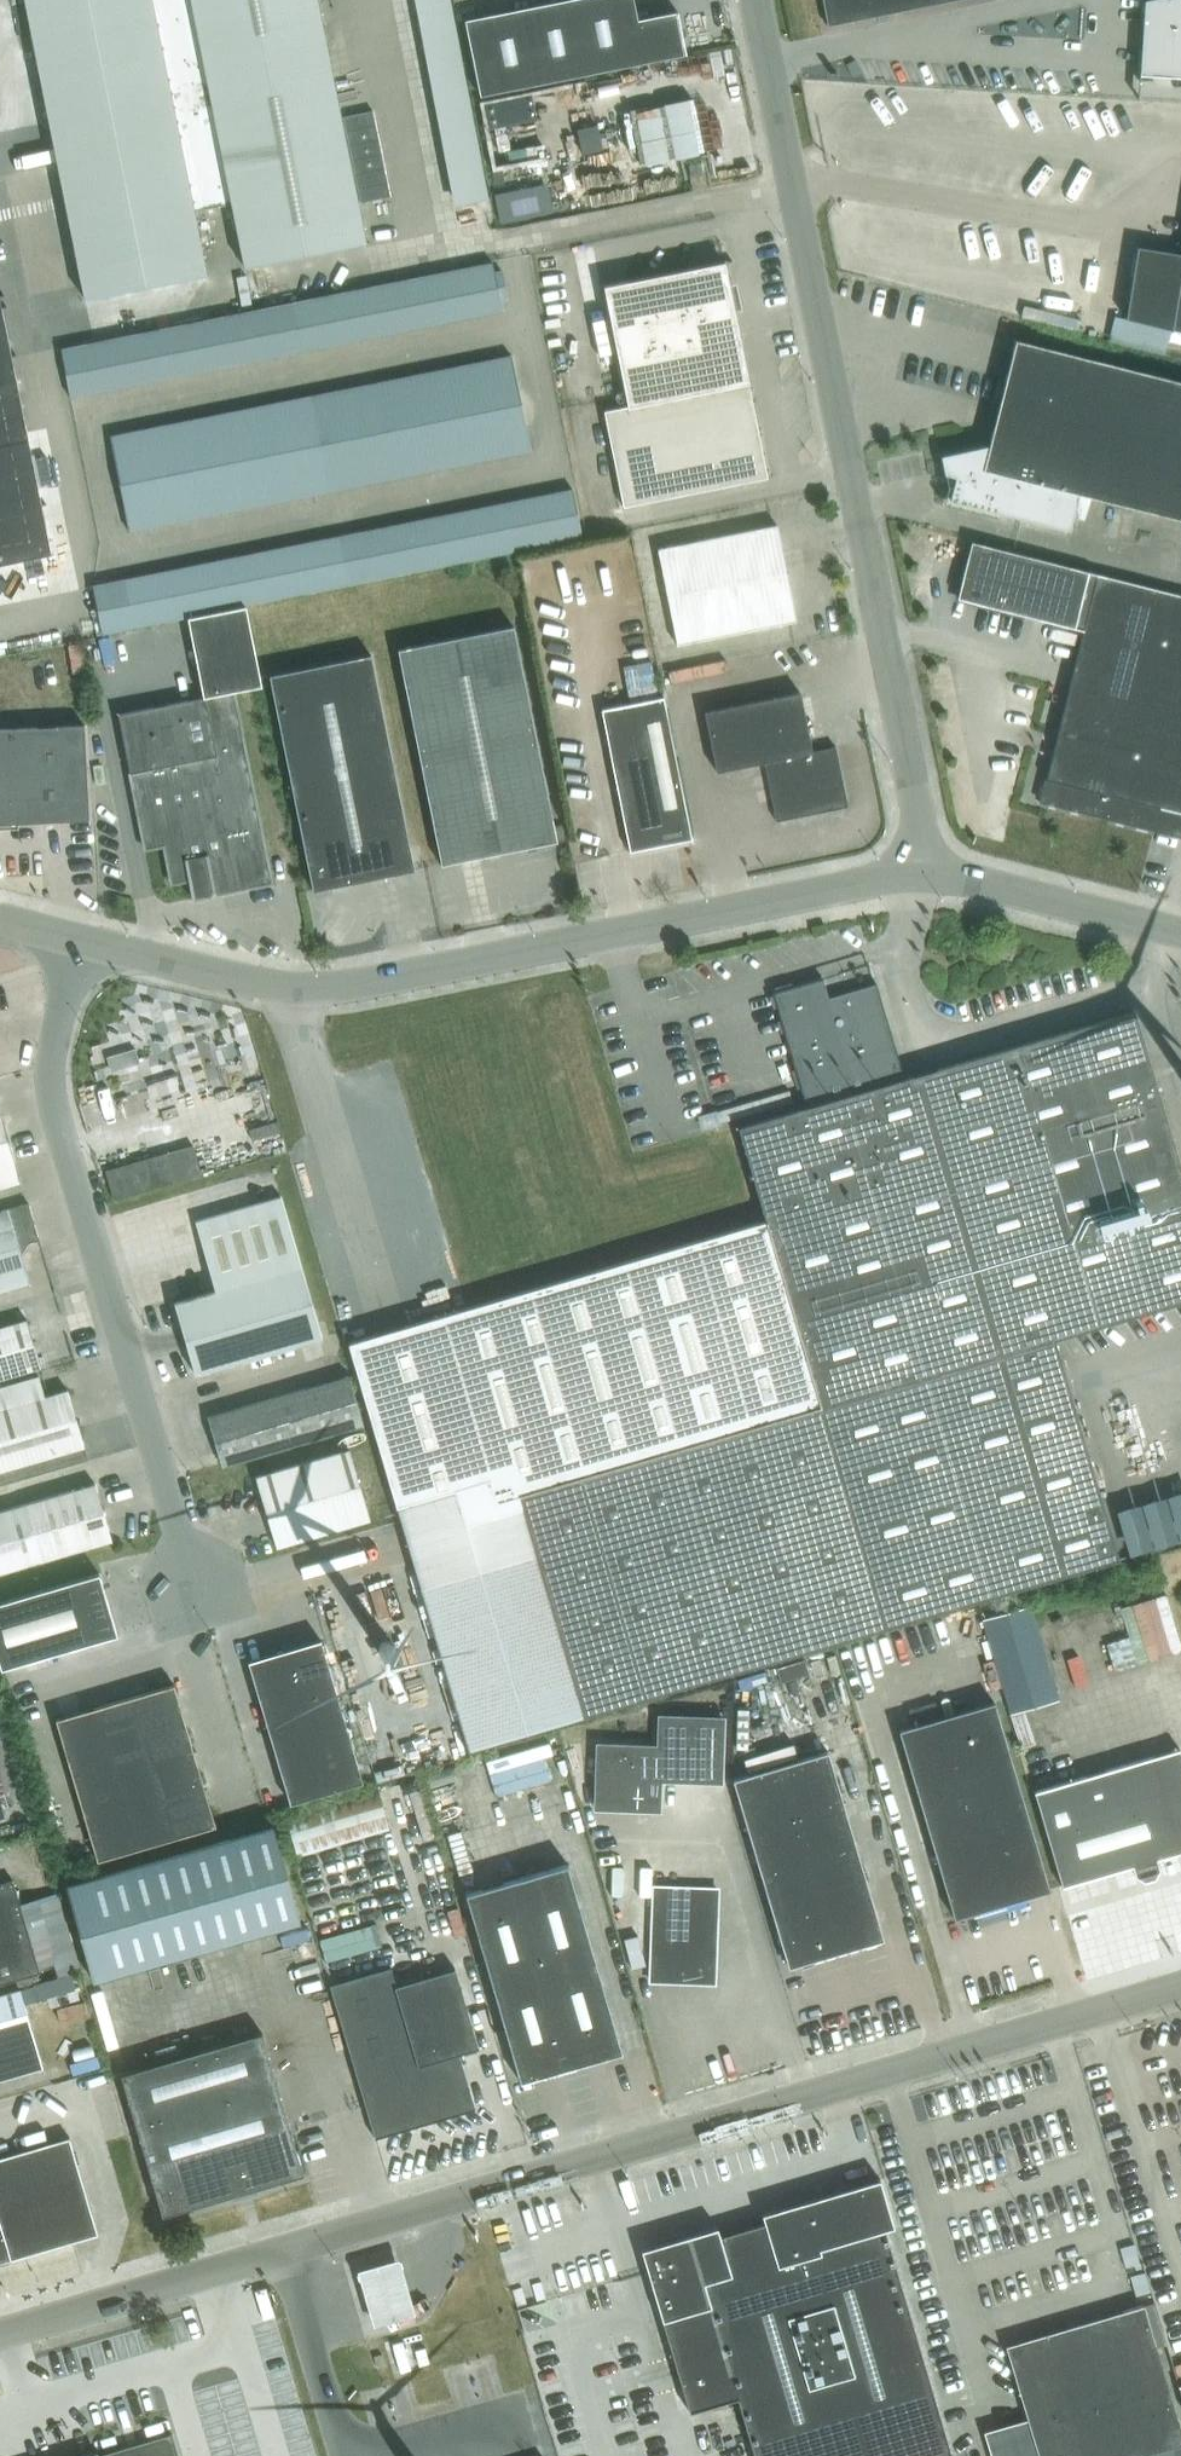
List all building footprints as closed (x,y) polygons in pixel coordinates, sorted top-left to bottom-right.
[(84,298),(206,274),(193,210),(231,203),(244,266),(366,242),(317,0),(24,0),(84,298)] [(457,0),(421,0),(458,203),(493,197),(457,0)] [(678,26),(675,11),(637,19),(633,0),(560,0),(464,19),(479,96),(684,55),(681,40),(680,35),(678,26)] [(954,0),(822,0),(827,26),(954,0)] [(1139,74),(1180,77),(1180,0),(1144,0),(1139,74)] [(531,94),(483,103),(488,128),(536,119),(531,94)] [(373,110),(343,117),(360,202),(390,196),(373,110)] [(700,162),(688,165),(691,177),(703,174),(700,162)] [(541,184),(529,187),(535,216),(547,213),(541,184)] [(529,187),(507,192),(513,220),(535,216),(529,187)] [(507,192),(494,194),(500,223),(513,220),(507,192)] [(1125,318),(1180,332),(1180,253),(1137,246),(1125,318)] [(623,506),(767,477),(724,261),(603,285),(627,405),(603,410),(623,506)] [(485,314),(502,310),(500,301),(494,271),(492,262),(476,265),(485,314)] [(466,267),(459,269),(469,317),(485,314),(476,265),(466,267)] [(459,269),(442,272),(452,320),(469,317),(459,269)] [(500,301),(508,300),(502,270),(494,271),(500,301)] [(442,272),(425,276),(435,324),(452,320),(442,272)] [(425,276),(409,279),(418,327),(435,324),(425,276)] [(409,279),(392,283),(402,330),(418,327),(409,279)] [(392,283),(375,286),(385,334),(402,330),(392,283)] [(368,337),(385,334),(375,286),(359,289),(368,337)] [(359,289),(342,293),(351,340),(368,337),(359,289)] [(335,344),(351,340),(342,293),(325,296),(335,344)] [(325,296),(308,299),(318,347),(335,344),(325,296)] [(318,347),(308,299),(292,302),(301,350),(318,347)] [(51,554),(0,302),(0,564),(51,554)] [(275,306),(284,354),(301,350),(292,302),(275,306)] [(275,306),(258,309),(268,357),(284,354),(275,306)] [(258,309),(241,313),(251,360),(268,357),(258,309)] [(241,313),(225,316),(234,364),(251,360),(241,313)] [(225,316),(208,320),(217,367),(234,364),(225,316)] [(208,320),(191,323),(201,370),(217,367),(208,320)] [(191,323),(175,326),(184,374),(201,370),(191,323)] [(175,326),(158,330),(167,377),(184,374),(175,326)] [(158,330),(141,333),(150,380),(167,377),(158,330)] [(141,333),(124,337),(134,383),(150,380),(141,333)] [(124,337),(108,340),(117,387),(134,383),(124,337)] [(1180,519),(1180,381),(1015,339),(989,444),(940,455),(944,473),(945,473),(947,482),(954,483),(951,494),(950,499),(1069,529),(1079,492),(1180,519)] [(108,340),(91,344),(100,390),(117,387),(108,340)] [(91,344),(62,350),(71,396),(100,390),(91,344)] [(521,403),(511,355),(494,358),(504,406),(521,403)] [(494,358),(478,362),(487,409),(504,406),(494,358)] [(478,362),(461,365),(470,413),(487,409),(478,362)] [(461,365),(444,369),(454,416),(470,413),(461,365)] [(444,369),(427,372),(437,419),(454,416),(444,369)] [(427,372),(411,375),(420,423),(437,419),(427,372)] [(411,375),(394,379),(403,426),(420,423),(411,375)] [(394,379),(387,380),(377,382),(387,430),(403,426),(394,379)] [(377,382),(360,385),(370,433),(387,430),(377,382)] [(360,385),(344,389),(353,436),(370,433),(360,385)] [(344,389),(327,392),(336,440),(353,436),(344,389)] [(320,443),(336,440),(327,392),(310,396),(320,443)] [(303,446),(320,443),(310,396),(293,399),(303,446)] [(286,450),(303,446),(293,399),(277,402),(286,450)] [(270,453),(286,450),(277,402),(260,406),(270,453)] [(521,403),(504,406),(513,453),(530,450),(521,403)] [(253,456),(270,453),(260,406),(243,409),(253,456)] [(497,457),(513,453),(504,406),(487,409),(497,457)] [(236,460),(253,456),(243,409),(227,412),(236,460)] [(480,460),(497,457),(487,409),(470,413),(480,460)] [(219,463),(236,460),(227,412),(210,416),(219,463)] [(463,464),(480,460),(470,413),(454,416),(463,464)] [(203,466),(219,463),(210,416),(193,419),(203,466)] [(446,467),(463,464),(454,416),(437,419),(446,467)] [(186,470),(203,466),(193,419),(176,422),(186,470)] [(430,470),(446,467),(437,419),(420,423),(430,470)] [(169,473),(186,470),(176,422),(160,425),(169,473)] [(413,474),(430,470),(420,423),(403,426),(413,474)] [(153,477),(169,473),(160,425),(143,429),(153,477)] [(396,477),(413,474),(403,426),(387,430),(396,477)] [(136,480),(153,477),(143,429),(126,432),(136,480)] [(379,480),(396,477),(387,430),(370,433),(379,480)] [(119,483),(136,480),(126,432),(110,435),(119,483)] [(363,484),(379,480),(370,433),(353,436),(363,484)] [(346,487),(363,484),(353,436),(336,440),(346,487)] [(320,443),(329,491),(346,487),(336,440),(320,443)] [(329,491),(320,443),(303,446),(312,494),(329,491)] [(303,446),(286,450),(296,497),(312,494),(303,446)] [(279,501),(296,497),(286,450),(270,453),(279,501)] [(262,504),(279,501),(270,453),(253,456),(262,504)] [(253,456),(236,460),(246,507),(262,504),(253,456)] [(236,460),(219,463),(229,511),(246,507),(236,460)] [(219,463),(203,466),(212,514),(229,511),(219,463)] [(203,466),(186,470),(196,518),(212,514),(203,466)] [(179,521),(196,518),(186,470),(169,473),(179,521)] [(169,473),(153,477),(162,524),(179,521),(169,473)] [(145,528),(162,524),(153,477),(136,480),(145,528)] [(119,483),(129,531),(145,528),(136,480),(119,483)] [(556,492),(565,540),(582,536),(572,489),(556,492)] [(556,492),(539,495),(548,543),(565,540),(556,492)] [(532,547),(548,543),(539,495),(522,499),(532,547)] [(522,499),(505,502),(515,550),(532,547),(522,499)] [(498,553),(515,550),(505,502),(489,505),(498,553)] [(489,505),(472,509),(482,557),(498,553),(489,505)] [(465,560),(482,557),(472,509),(455,512),(465,560)] [(455,512),(439,515),(448,563),(465,560),(455,512)] [(431,567),(448,563),(439,515),(422,519),(431,567)] [(422,519),(405,522),(415,570),(431,567),(422,519)] [(405,522),(388,525),(398,573),(415,570),(405,522)] [(657,548),(676,643),(796,619),(777,524),(657,548)] [(388,525),(372,529),(381,577),(398,573),(388,525)] [(372,529),(355,532),(365,580),(381,577),(372,529)] [(348,584),(365,580),(355,532),(338,536),(348,584)] [(321,539),(331,587),(348,584),(338,536),(321,539)] [(305,542),(314,590),(331,587),(321,539),(305,542)] [(314,590),(305,542),(288,546),(298,594),(314,590)] [(963,574),(957,598),(1016,613),(1082,629),(1096,573),(971,542),(963,574)] [(298,594),(288,546),(271,549),(281,597),(298,594)] [(281,597),(271,549),(255,552),(264,600),(281,597)] [(264,600),(255,552),(238,556),(247,604),(264,600)] [(247,604),(238,556),(221,559),(231,607),(247,604)] [(231,607),(221,559),(204,562),(214,610),(231,607)] [(214,610),(204,562),(188,566),(197,614),(214,610)] [(171,569),(180,617),(197,614),(188,566),(171,569)] [(154,573),(164,620),(180,617),(171,569),(154,573)] [(137,576),(147,624),(164,620),(154,573),(137,576)] [(1062,710),(1039,800),(1176,835),(1180,817),(1180,594),(1096,573),(1082,629),(1062,710)] [(147,624),(137,576),(121,579),(130,627),(147,624)] [(130,627),(121,579),(92,585),(102,633),(130,627)] [(171,881),(188,878),(191,897),(207,894),(211,888),(218,892),(271,881),(233,690),(261,684),(245,605),(187,616),(203,696),(118,713),(144,847),(163,843),(171,881)] [(441,863),(533,844),(557,840),(513,625),(398,648),(441,863)] [(312,889),(337,884),(414,868),(371,653),(269,674),(312,889)] [(631,681),(657,678),(655,654),(629,658),(631,681)] [(848,805),(836,745),(812,750),(800,691),(704,710),(716,770),(764,761),(776,820),(848,805)] [(630,850),(632,850),(691,838),(663,696),(602,709),(630,850)] [(84,818),(88,818),(84,724),(0,728),(0,822),(84,818)] [(758,1221),(411,1323),(390,1329),(366,1336),(347,1342),(405,1541),(467,1750),(584,1716),(1119,1558),(1073,1402),(1067,1382),(1054,1338),(1180,1300),(1180,1170),(1148,1057),(1134,1010),(901,1076),(873,981),(827,995),(822,977),(774,991),(811,1104),(738,1126),(765,1219),(758,1221)] [(111,1071),(125,1067),(121,1052),(106,1056),(111,1071)] [(9,1138),(0,1108),(0,1141),(9,1138)] [(20,1181),(21,1180),(9,1138),(0,1141),(0,1186),(20,1181)] [(148,1156),(105,1168),(114,1198),(156,1186),(148,1156)] [(195,1373),(321,1336),(281,1195),(195,1220),(215,1290),(174,1302),(195,1373)] [(28,1282),(17,1245),(38,1239),(27,1201),(0,1209),(0,1290),(28,1282)] [(0,1326),(0,1377),(40,1366),(27,1319),(0,1326)] [(207,1416),(221,1464),(362,1423),(348,1375),(207,1416)] [(83,1445),(67,1389),(44,1396),(38,1376),(0,1387),(0,1469),(83,1445)] [(1143,1523),(1106,1400),(1073,1402),(1119,1558),(1180,1539),(1180,1512),(1143,1523)] [(369,1518),(349,1448),(255,1476),(276,1546),(369,1518)] [(111,1539),(95,1483),(0,1510),(0,1571),(111,1539)] [(0,1601),(0,1665),(1,1668),(117,1634),(99,1572),(0,1601)] [(979,1618),(1007,1714),(1057,1700),(1029,1603),(979,1618)] [(334,1688),(320,1639),(284,1650),(298,1698),(334,1688)] [(248,1660),(262,1709),(298,1698),(284,1650),(248,1660)] [(128,1748),(187,1731),(173,1684),(114,1701),(128,1748)] [(348,1734),(334,1688),(298,1698),(262,1709),(276,1756),(348,1734)] [(114,1701),(55,1718),(76,1789),(135,1772),(128,1748),(114,1701)] [(899,1729),(939,1867),(954,1917),(1049,1889),(994,1701),(899,1729)] [(659,1715),(658,1745),(660,1745),(658,1778),(660,1778),(690,1780),(693,1716),(659,1715)] [(693,1716),(690,1780),(721,1781),(721,1768),(723,1717),(693,1716)] [(142,1795),(201,1778),(187,1731),(128,1748),(135,1772),(142,1795)] [(276,1756),(290,1803),(362,1781),(348,1734),(276,1756)] [(597,1743),(595,1807),(627,1808),(630,1744),(597,1743)] [(630,1744),(627,1808),(659,1809),(660,1778),(658,1778),(660,1745),(658,1745),(630,1744)] [(1034,1790),(1062,1886),(1133,1865),(1136,1875),(1145,1880),(1155,1877),(1160,1868),(1157,1858),(1180,1851),(1180,1751),(1180,1747),(1034,1790)] [(788,1966),(861,1944),(883,1938),(828,1750),(733,1778),(788,1966)] [(459,1780),(455,1766),(455,1763),(422,1772),(423,1776),(427,1789),(459,1780)] [(135,1772),(76,1789),(96,1860),(156,1843),(142,1795),(135,1772)] [(215,1825),(201,1778),(142,1795),(156,1843),(215,1825)] [(296,1859),(387,1831),(374,1788),(283,1816),(296,1859)] [(92,1980),(300,1922),(273,1826),(66,1884),(92,1980)] [(461,1830),(447,1834),(461,1881),(475,1877),(461,1830)] [(520,2080),(579,2063),(621,2051),(567,1863),(465,1892),(520,2080)] [(0,1882),(0,1983),(40,1972),(12,1879),(0,1882)] [(717,1888),(653,1886),(650,1980),(714,1982),(717,1888)] [(374,2137),(411,2126),(474,2107),(457,2052),(477,2046),(454,1968),(395,1986),(389,1967),(330,1985),(374,2137)] [(24,2003),(75,1988),(70,1974),(0,1994),(0,2079),(42,2067),(24,2003)] [(161,2214),(244,2190),(303,2173),(261,2032),(120,2073),(161,2214)] [(97,2233),(69,2136),(0,2157),(0,2262),(97,2233)] [(754,2455),(952,2455),(885,2228),(894,2226),(880,2178),(762,2213),(764,2222),(720,2235),(717,2226),(641,2249),(689,2412),(737,2398),(754,2455)] [(398,2256),(357,2267),(358,2274),(362,2288),(364,2296),(371,2319),(372,2325),(414,2314),(413,2308),(406,2285),(400,2263),(398,2256)] [(1143,2304),(1005,2345),(1029,2423),(989,2434),(996,2455),(1180,2455),(1180,2431),(1143,2304)] [(392,2343),(400,2371),(411,2368),(403,2340),(392,2343)] [(418,2358),(430,2355),(426,2341),(414,2344),(418,2358)] [(384,2363),(381,2354),(374,2356),(377,2366),(384,2363)] [(171,2433),(94,2455),(95,2455),(178,2455),(171,2433)]
